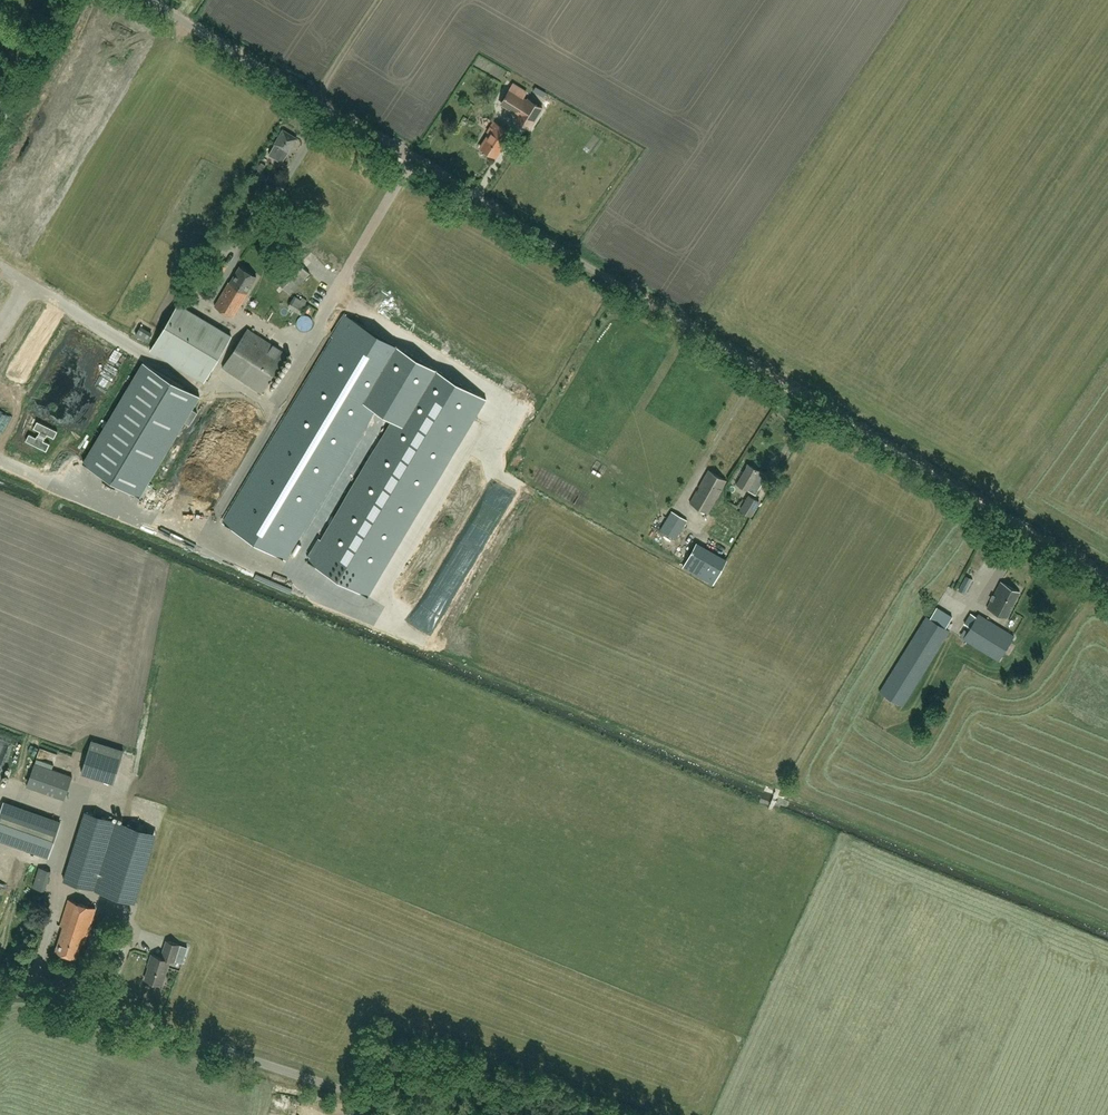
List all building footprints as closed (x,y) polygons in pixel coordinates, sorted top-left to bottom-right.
[(530,127),(542,107),(529,99),(527,101),(510,90),(501,103),(519,115),(517,119),(530,127)] [(496,156),(511,132),(494,121),(488,131),(490,132),(481,147),(496,156)] [(289,151),(297,138),(283,130),(269,154),(282,162),(288,151),(289,151)] [(265,182),(270,175),(263,170),(266,165),(261,162),(258,168),(259,168),(255,176),(265,182)] [(229,236),(222,232),(216,243),(223,246),(229,236)] [(290,293),(310,272),(296,259),(276,280),(290,293)] [(220,278),(227,266),(219,261),(212,273),(220,278)] [(247,293),(256,277),(240,266),(230,282),(229,282),(214,306),(233,317),(248,293),(247,293)] [(302,315),(308,304),(295,295),(288,306),(302,315)] [(231,336),(178,304),(150,350),(204,382),(231,336)] [(272,446),(226,524),(284,558),(331,480),(386,388),(404,399),(308,560),(367,596),(485,397),(407,351),(345,314),(333,334),(337,336),(272,446)] [(262,392),(287,354),(248,328),(222,367),(262,392)] [(144,363),(84,463),(140,496),(184,421),(191,409),(199,396),(144,363)] [(223,402),(236,399),(235,393),(221,395),(223,402)] [(191,409),(184,421),(190,425),(197,413),(191,409)] [(757,494),(764,481),(767,475),(760,471),(761,470),(749,463),(738,483),(757,494)] [(708,513),(727,480),(709,470),(690,503),(708,513)] [(752,518),(761,502),(749,495),(740,511),(752,518)] [(676,539),(688,520),(671,510),(660,530),(676,539)] [(726,560),(697,543),(683,567),(713,584),(726,560)] [(990,547),(985,555),(991,558),(996,550),(990,547)] [(920,578),(935,583),(941,567),(925,562),(920,578)] [(970,574),(960,589),(968,594),(977,578),(970,574)] [(1006,618),(1020,591),(1001,581),(987,608),(1006,618)] [(932,599),(944,604),(947,598),(935,593),(932,599)] [(376,618),(380,611),(373,607),(369,614),(376,618)] [(999,661),(1014,636),(979,614),(977,617),(971,613),(964,623),(971,627),(963,639),(999,661)] [(903,706),(950,630),(927,616),(880,692),(903,706)] [(117,784),(126,750),(94,741),(84,774),(117,784)] [(64,800),(73,776),(34,763),(26,786),(64,800)] [(0,812),(0,841),(49,858),(61,821),(4,801),(0,812)] [(125,899),(146,830),(85,811),(64,881),(125,899)] [(45,891),(51,871),(39,867),(33,887),(45,891)] [(26,870),(22,878),(28,881),(32,873),(26,870)] [(84,944),(96,908),(69,900),(61,925),(63,926),(56,951),(77,957),(82,943),(84,944)] [(167,940),(164,949),(161,957),(152,954),(149,962),(150,962),(145,979),(162,984),(170,960),(174,961),(179,944),(167,940)]
